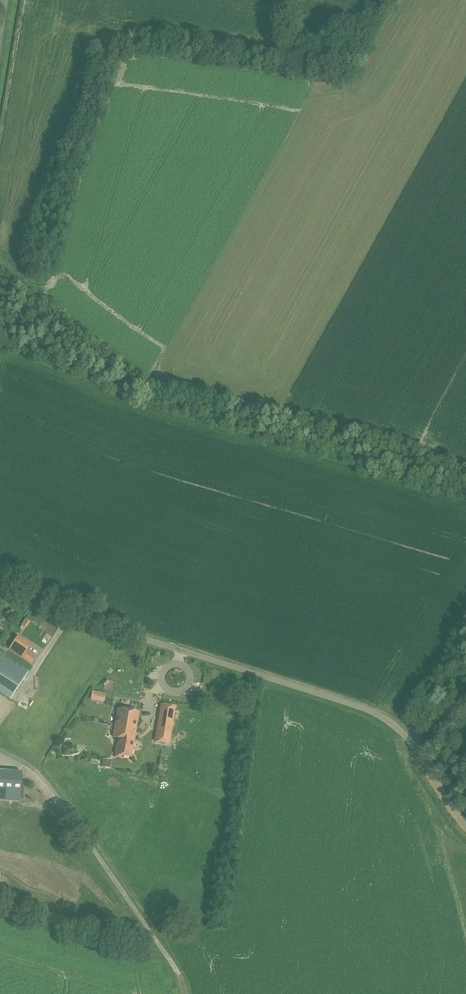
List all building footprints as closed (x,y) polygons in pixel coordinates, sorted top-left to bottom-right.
[(18,609),(10,612),(13,618),(20,616),(18,609)] [(14,654),(31,666),(40,654),(23,642),(14,654)] [(27,672),(0,654),(0,691),(10,698),(27,672)] [(106,679),(102,682),(105,687),(110,683),(106,679)] [(173,721),(176,706),(161,703),(158,719),(173,721)] [(131,757),(139,712),(118,708),(113,737),(118,739),(115,755),(131,757)] [(169,744),(173,721),(158,719),(154,742),(169,744)] [(103,759),(102,767),(110,768),(111,759),(103,759)] [(26,781),(0,781),(0,802),(26,802),(26,781)]
